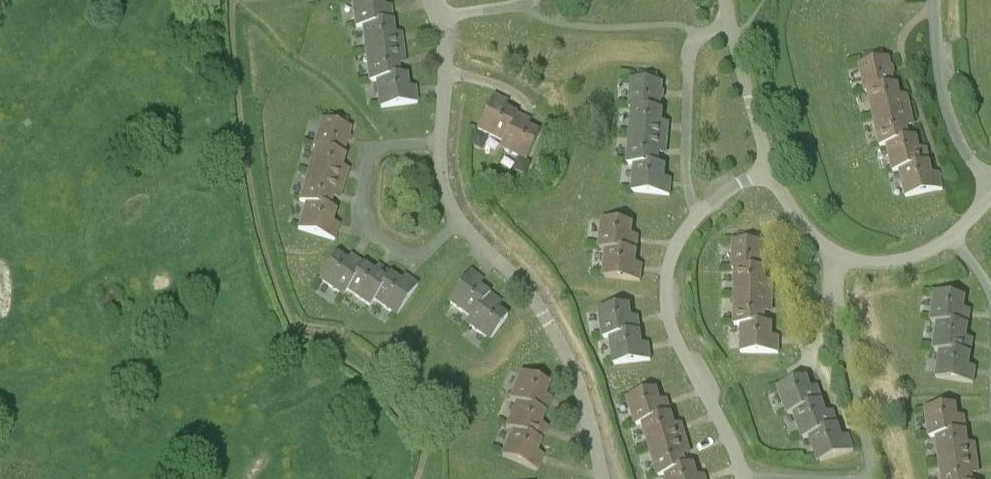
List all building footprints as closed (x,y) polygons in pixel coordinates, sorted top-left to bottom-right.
[(361,29),(395,24),(393,10),(392,6),(385,7),(384,0),(351,0),(354,29),(361,29)] [(361,29),(365,57),(405,52),(403,37),(403,33),(396,34),(395,24),(361,29)] [(369,83),(376,82),(409,79),(408,74),(401,75),(400,66),(406,65),(406,60),(405,52),(365,57),(369,83)] [(865,93),(868,93),(896,85),(893,70),(890,58),(885,59),(883,52),(862,56),(864,64),(858,64),(865,93)] [(409,79),(376,82),(378,109),(418,104),(417,91),(417,87),(410,88),(409,79)] [(628,109),(631,109),(662,110),(663,94),(664,82),(631,79),(628,109)] [(899,84),(896,85),(868,93),(873,120),(912,112),(909,98),(908,95),(901,96),(899,84)] [(477,132),(501,143),(515,114),(506,110),(509,103),(505,101),(493,96),(477,132)] [(664,110),(662,110),(631,109),(629,138),(668,141),(669,127),(670,123),(663,123),(664,110)] [(879,147),(886,145),(911,138),(908,128),(915,126),(914,122),(912,112),(873,120),(879,147)] [(515,114),(501,143),(498,150),(526,162),(539,133),(528,128),(531,121),(527,119),(515,114)] [(312,148),(315,149),(345,159),(347,146),(349,139),(353,128),(321,119),(312,148)] [(892,172),(899,171),(930,162),(929,154),(927,148),(920,150),(918,137),(911,138),(886,145),(892,172)] [(626,164),(633,165),(660,165),(661,154),(667,155),(667,151),(668,141),(629,138),(626,164)] [(315,149),(307,175),(344,188),(349,174),(350,170),(343,168),(345,159),(315,149)] [(930,162),(899,171),(905,197),(944,189),(942,178),(941,173),(933,175),(930,162)] [(666,165),(660,165),(633,165),(631,192),(671,196),(672,184),(672,179),(665,178),(666,165)] [(298,202),(305,205),(336,215),(338,211),(331,208),(334,199),(340,201),(341,198),(344,188),(307,175),(298,202)] [(336,215),(305,205),(297,230),(335,242),(339,230),(341,225),(334,223),(336,215)] [(598,249),(605,250),(637,254),(638,241),(639,237),(632,236),(634,223),(602,219),(598,249)] [(731,271),(734,271),(767,271),(767,270),(765,269),(765,252),(765,242),(760,242),(760,234),(739,234),(738,241),(732,241),(731,271)] [(637,254),(605,250),(602,277),(641,281),(643,269),(643,265),(636,264),(637,254)] [(343,298),(346,292),(365,264),(354,257),(351,255),(347,261),(337,254),(318,281),(343,298)] [(369,308),(373,302),(392,275),(381,267),(378,265),(375,271),(365,264),(346,292),(369,308)] [(447,304),(469,319),(488,292),(480,286),(484,280),(481,278),(471,270),(447,304)] [(734,298),(773,299),(774,286),(774,282),(767,281),(767,271),(734,271),(734,298)] [(392,275),(373,302),(396,317),(419,285),(408,277),(405,274),(401,281),(392,275)] [(488,292),(469,319),(465,325),(478,333),(489,342),(508,315),(499,309),(503,303),(499,300),(488,292)] [(936,322),(969,328),(971,315),(971,311),(965,309),(967,297),(934,292),(929,321),(936,322)] [(733,326),(741,326),(766,324),(766,313),(773,313),(773,310),(773,299),(734,298),(733,326)] [(602,339),(609,338),(642,335),(640,322),(639,317),(632,318),(631,305),(598,309),(602,339)] [(932,349),(939,351),(971,357),(973,343),(974,340),(967,339),(969,328),(936,322),(932,349)] [(773,324),(766,324),(741,326),(740,353),(780,354),(780,341),(780,338),(773,337),(773,324)] [(642,335),(609,338),(612,365),(652,360),(650,348),(650,343),(643,344),(642,335)] [(971,357),(939,351),(935,378),(974,384),(976,372),(977,369),(970,367),(971,357)] [(546,396),(551,385),(521,372),(509,399),(515,402),(546,414),(551,403),(552,399),(546,396)] [(786,415),(792,413),(824,402),(820,390),(818,387),(812,389),(808,377),(777,387),(786,415)] [(635,427),(641,425),(673,416),(669,403),(668,399),(661,401),(658,389),(626,399),(635,427)] [(546,414),(515,402),(504,428),(510,431),(541,443),(546,431),(547,427),(542,425),(546,414)] [(802,439),(808,437),(840,427),(838,420),(835,411),(828,413),(824,402),(792,413),(802,439)] [(928,438),(935,437),(968,433),(966,421),(965,416),(959,417),(957,405),(924,409),(928,438)] [(650,453),(688,442),(684,429),(682,423),(676,425),(673,416),(641,425),(650,453)] [(840,427),(808,437),(817,463),(854,450),(850,435),(843,436),(841,430),(840,427)] [(541,443),(510,431),(501,456),(538,471),(543,459),(544,456),(537,453),(541,443)] [(939,466),(978,461),(977,447),(976,443),(969,444),(968,433),(935,437),(939,466)] [(657,478),(664,476),(688,467),(685,456),(692,454),(690,450),(688,442),(650,453),(657,478)] [(973,476),(980,474),(980,470),(978,461),(939,466),(941,478),(974,478),(973,476)] [(688,467),(664,476),(665,478),(707,478),(705,475),(699,477),(695,464),(688,467)]
